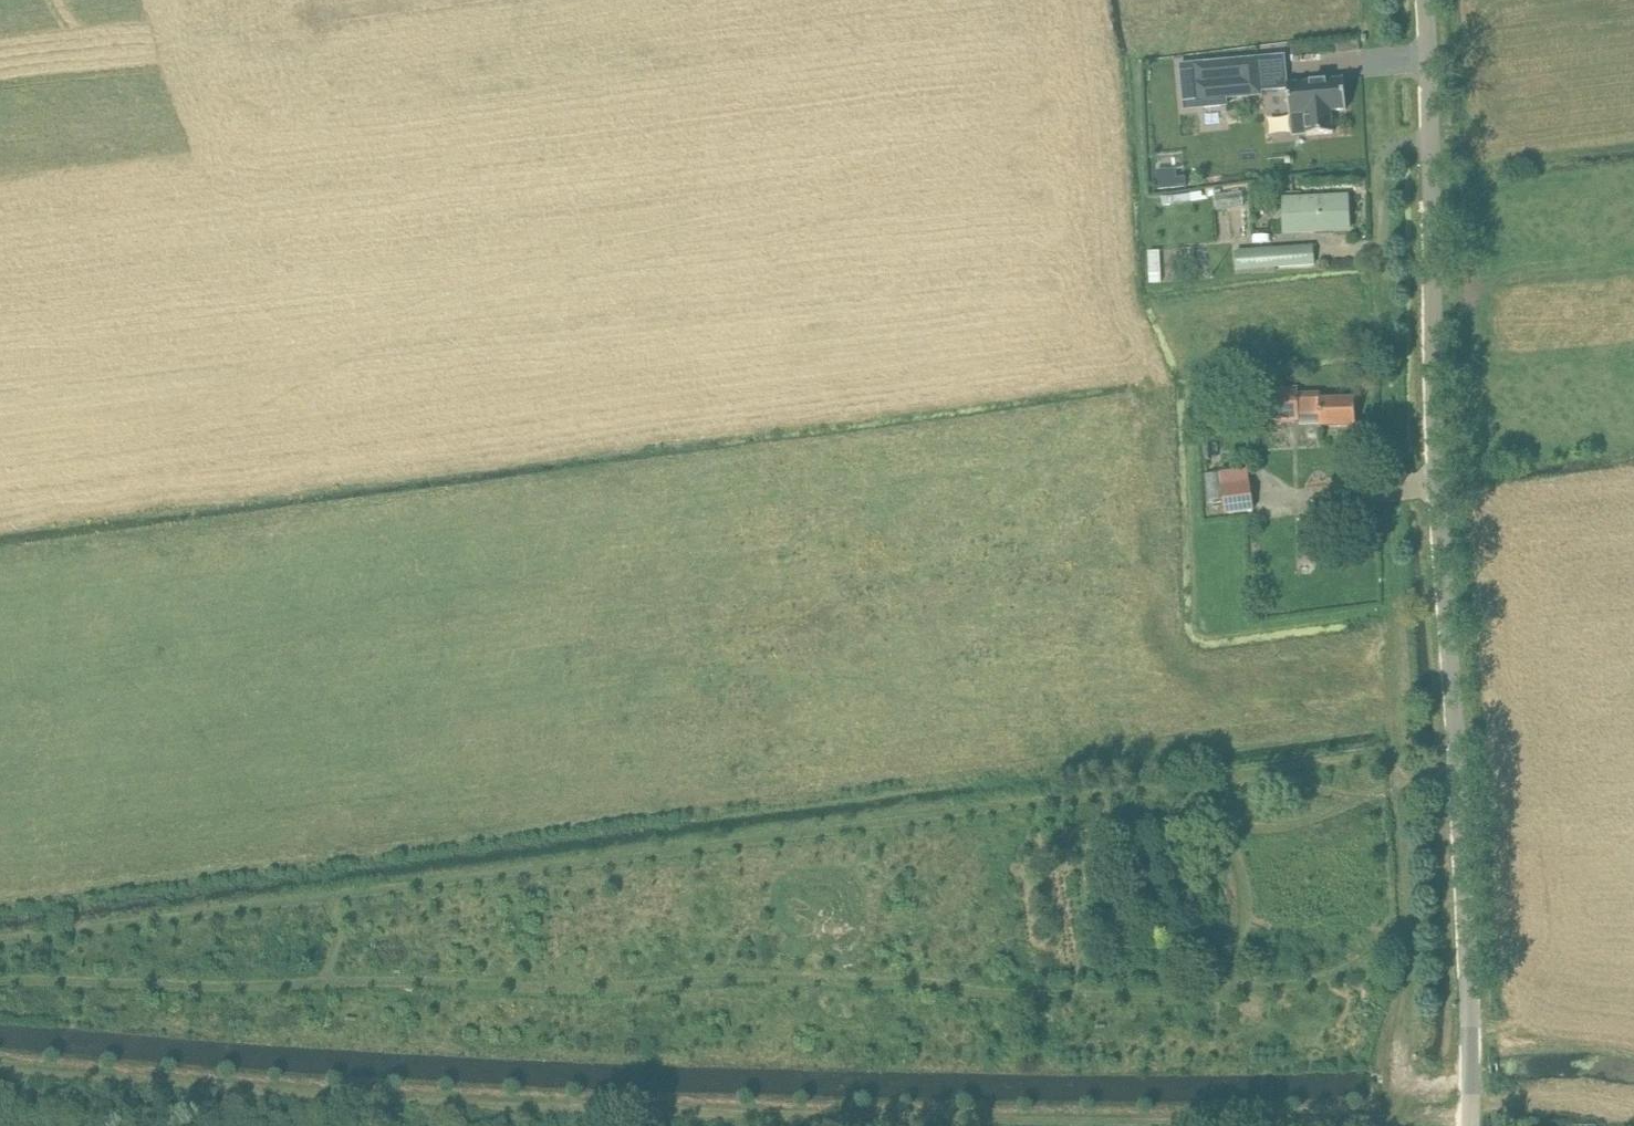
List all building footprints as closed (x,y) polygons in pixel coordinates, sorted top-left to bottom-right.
[(1224,61),(1194,63),(1198,108),(1227,106),(1227,98),(1264,95),(1264,91),(1261,58),(1224,61)] [(1344,78),(1287,83),(1290,114),(1305,113),(1307,135),(1333,132),(1331,111),(1347,109),(1344,78)] [(1176,169),(1157,171),(1159,189),(1187,187),(1187,178),(1177,179),(1176,169)] [(1219,208),(1237,202),(1232,190),(1215,197),(1219,208)] [(1190,194),(1161,197),(1162,205),(1191,201),(1190,194)] [(1299,232),(1311,231),(1349,229),(1347,196),(1297,199),(1299,232)] [(1313,246),(1236,251),(1238,270),(1314,264),(1313,246)] [(1321,393),(1299,394),(1298,394),(1299,414),(1320,413),(1320,426),(1356,424),(1355,397),(1321,398),(1321,393)] [(1251,482),(1222,486),(1226,513),(1254,509),(1251,482)]
